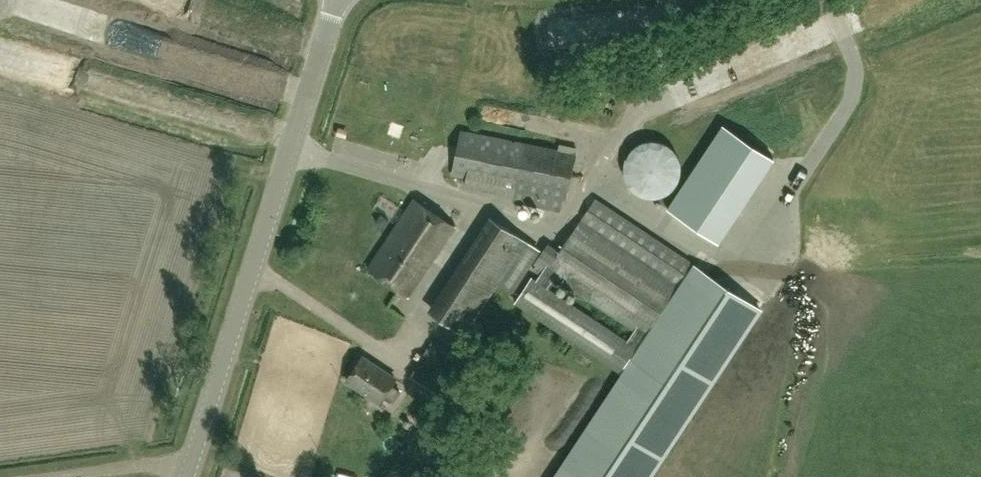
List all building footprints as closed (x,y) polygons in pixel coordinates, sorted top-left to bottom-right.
[(597,109),(615,109),(614,96),(597,97),(597,109)] [(551,115),(568,111),(566,99),(549,102),(551,115)] [(568,148),(458,134),(453,172),(517,180),(518,170),(564,176),(568,148)] [(625,165),(625,170),(625,175),(626,180),(629,184),(632,188),(635,192),(639,195),(644,197),(649,198),(654,199),(659,198),(663,197),(668,195),(672,192),(676,188),(678,184),(681,180),(682,175),(682,170),(682,165),(681,160),(679,155),(676,151),(672,148),(668,145),(663,143),(659,141),(654,141),(649,141),(644,143),(639,145),(635,148),(632,151),(629,155),(627,160),(625,165)] [(410,296),(455,226),(415,199),(369,270),(410,296)] [(581,221),(680,285),(693,264),(595,200),(581,221)] [(539,250),(528,241),(490,217),(428,311),(466,336),(500,284),(513,293),(531,266),(539,250)] [(634,331),(643,337),(645,338),(680,285),(581,221),(561,251),(548,244),(534,266),(543,271),(554,278),(634,331)] [(680,285),(645,338),(643,337),(624,367),(628,369),(557,476),(648,476),(760,309),(693,264),(680,285)] [(543,271),(537,280),(532,277),(516,302),(620,372),(624,367),(643,337),(634,331),(628,340),(548,287),(554,278),(543,271)] [(444,398),(458,374),(424,354),(410,377),(444,398)] [(394,401),(400,391),(391,386),(396,379),(362,357),(347,381),(381,403),(385,396),(394,401)]
